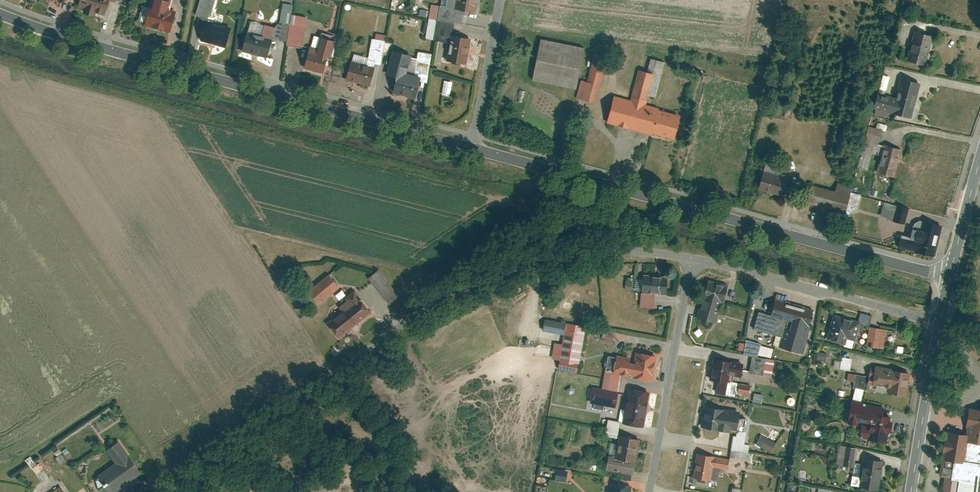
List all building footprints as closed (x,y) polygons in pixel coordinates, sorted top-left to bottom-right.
[(78,9),(104,16),(108,0),(81,0),(78,9)] [(144,27),(171,34),(178,11),(170,9),(172,0),(151,0),(144,27)] [(210,22),(216,0),(200,0),(195,18),(207,21),(210,22)] [(456,11),(476,15),(479,0),(454,0),(452,10),(456,11)] [(439,21),(454,24),(456,11),(452,10),(441,8),(439,21)] [(305,19),(292,16),(286,46),(301,49),(306,28),(303,27),(305,19)] [(210,22),(207,21),(201,41),(226,49),(232,29),(210,22)] [(435,41),(450,44),(451,37),(454,24),(439,21),(435,41)] [(261,38),(247,34),(241,52),(266,60),(275,31),(264,28),(261,38)] [(932,34),(914,29),(907,58),(924,63),(932,34)] [(466,67),(472,41),(451,37),(450,44),(446,63),(466,67)] [(583,46),(539,38),(531,80),(575,89),(583,46)] [(336,43),(322,39),(318,52),(309,49),(304,70),(327,77),(336,43)] [(413,58),(394,53),(388,81),(396,83),(393,95),(417,101),(422,80),(408,77),(413,58)] [(587,82),(580,80),(576,99),(595,104),(605,61),(593,58),(587,82)] [(649,72),(634,68),(628,96),(611,93),(604,124),(674,140),(680,114),(645,106),(647,96),(654,97),(662,64),(651,61),(649,72)] [(375,71),(352,64),(346,82),(370,89),(375,71)] [(911,116),(919,81),(901,77),(896,97),(893,111),(911,116)] [(446,80),(444,94),(452,95),(455,81),(446,80)] [(896,97),(877,92),(873,107),(876,107),(890,111),(893,111),(896,97)] [(876,107),(874,114),(888,117),(890,111),(876,107)] [(881,129),(869,126),(859,166),(868,169),(875,143),(878,144),(881,129)] [(900,148),(884,144),(877,170),(893,175),(900,148)] [(787,179),(763,173),(759,188),(783,194),(787,179)] [(835,190),(811,184),(807,200),(846,209),(850,191),(852,185),(837,181),(835,190)] [(861,193),(850,191),(846,209),(857,211),(861,193)] [(881,216),(894,220),(898,205),(885,201),(881,216)] [(910,208),(898,205),(894,220),(906,223),(910,208)] [(902,234),(899,246),(930,253),(937,223),(915,218),(913,227),(910,227),(909,235),(902,234)] [(378,270),(368,277),(388,303),(398,296),(378,270)] [(641,276),(636,276),(635,289),(641,289),(640,307),(654,308),(655,292),(666,293),(667,276),(649,275),(649,273),(641,273),(641,276)] [(329,274),(308,290),(318,304),(339,288),(329,274)] [(707,279),(697,316),(717,322),(720,311),(714,309),(716,300),(722,301),(727,284),(707,279)] [(370,312),(354,290),(336,304),(341,311),(327,321),(339,336),(370,312)] [(758,310),(754,327),(777,334),(774,345),(803,353),(815,307),(773,296),(768,313),(758,310)] [(861,311),(859,319),(833,313),(825,341),(852,348),(860,321),(867,323),(870,313),(861,311)] [(558,369),(577,372),(585,324),(544,317),(542,329),(564,333),(562,342),(555,341),(552,357),(559,359),(558,369)] [(866,344),(870,345),(870,348),(875,349),(876,347),(884,348),(888,329),(870,325),(866,344)] [(746,339),(746,342),(740,341),(738,349),(744,350),(743,353),(757,355),(757,354),(772,357),(774,347),(759,344),(760,342),(746,339)] [(897,344),(896,351),(906,353),(907,346),(897,344)] [(818,350),(817,359),(825,361),(827,352),(818,350)] [(607,353),(602,388),(618,391),(621,374),(653,379),(657,355),(634,351),(633,358),(607,353)] [(752,355),(749,371),(772,374),(775,358),(752,355)] [(842,356),(840,367),(850,369),(852,357),(842,356)] [(713,358),(708,391),(738,395),(738,392),(750,394),(751,384),(738,383),(738,381),(727,379),(728,374),(741,376),(743,362),(713,358)] [(848,371),(847,379),(854,380),(851,398),(862,400),(863,388),(867,389),(868,383),(877,385),(876,389),(906,394),(910,371),(890,368),(890,367),(870,363),(868,374),(848,371)] [(621,404),(619,419),(623,420),(622,422),(644,426),(650,390),(630,387),(628,394),(592,387),(589,401),(616,406),(616,403),(621,404)] [(754,391),(753,401),(762,403),(764,393),(754,391)] [(863,421),(860,437),(887,441),(892,415),(881,413),(882,405),(850,400),(846,422),(856,424),(856,420),(863,421)] [(704,405),(701,425),(737,432),(736,435),(734,434),(731,448),(749,451),(750,444),(745,443),(747,431),(743,430),(746,416),(739,415),(739,411),(704,405)] [(973,410),(969,437),(952,434),(946,464),(941,467),(938,480),(945,481),(943,491),(979,491),(979,411),(973,410)] [(604,435),(616,437),(619,421),(607,419),(604,435)] [(610,442),(605,469),(632,474),(634,461),(636,461),(640,438),(618,434),(617,443),(610,442)] [(766,436),(761,445),(771,451),(776,442),(766,436)] [(97,474),(99,477),(109,491),(111,491),(140,471),(118,440),(106,449),(115,462),(97,474)] [(852,465),(855,446),(839,444),(836,462),(852,465)] [(731,449),(730,456),(749,460),(751,453),(731,449)] [(696,453),(693,476),(711,479),(713,466),(728,468),(730,458),(696,453)] [(861,464),(854,463),(850,484),(878,489),(883,459),(863,456),(861,464)] [(39,461),(31,466),(42,482),(50,476),(39,461)] [(556,471),(555,479),(567,481),(569,468),(554,466),(553,471),(556,471)] [(538,475),(537,484),(549,486),(550,477),(538,475)] [(630,484),(626,484),(627,478),(612,475),(609,491),(629,491),(630,484)] [(100,491),(109,491),(99,477),(93,481),(100,491)]
